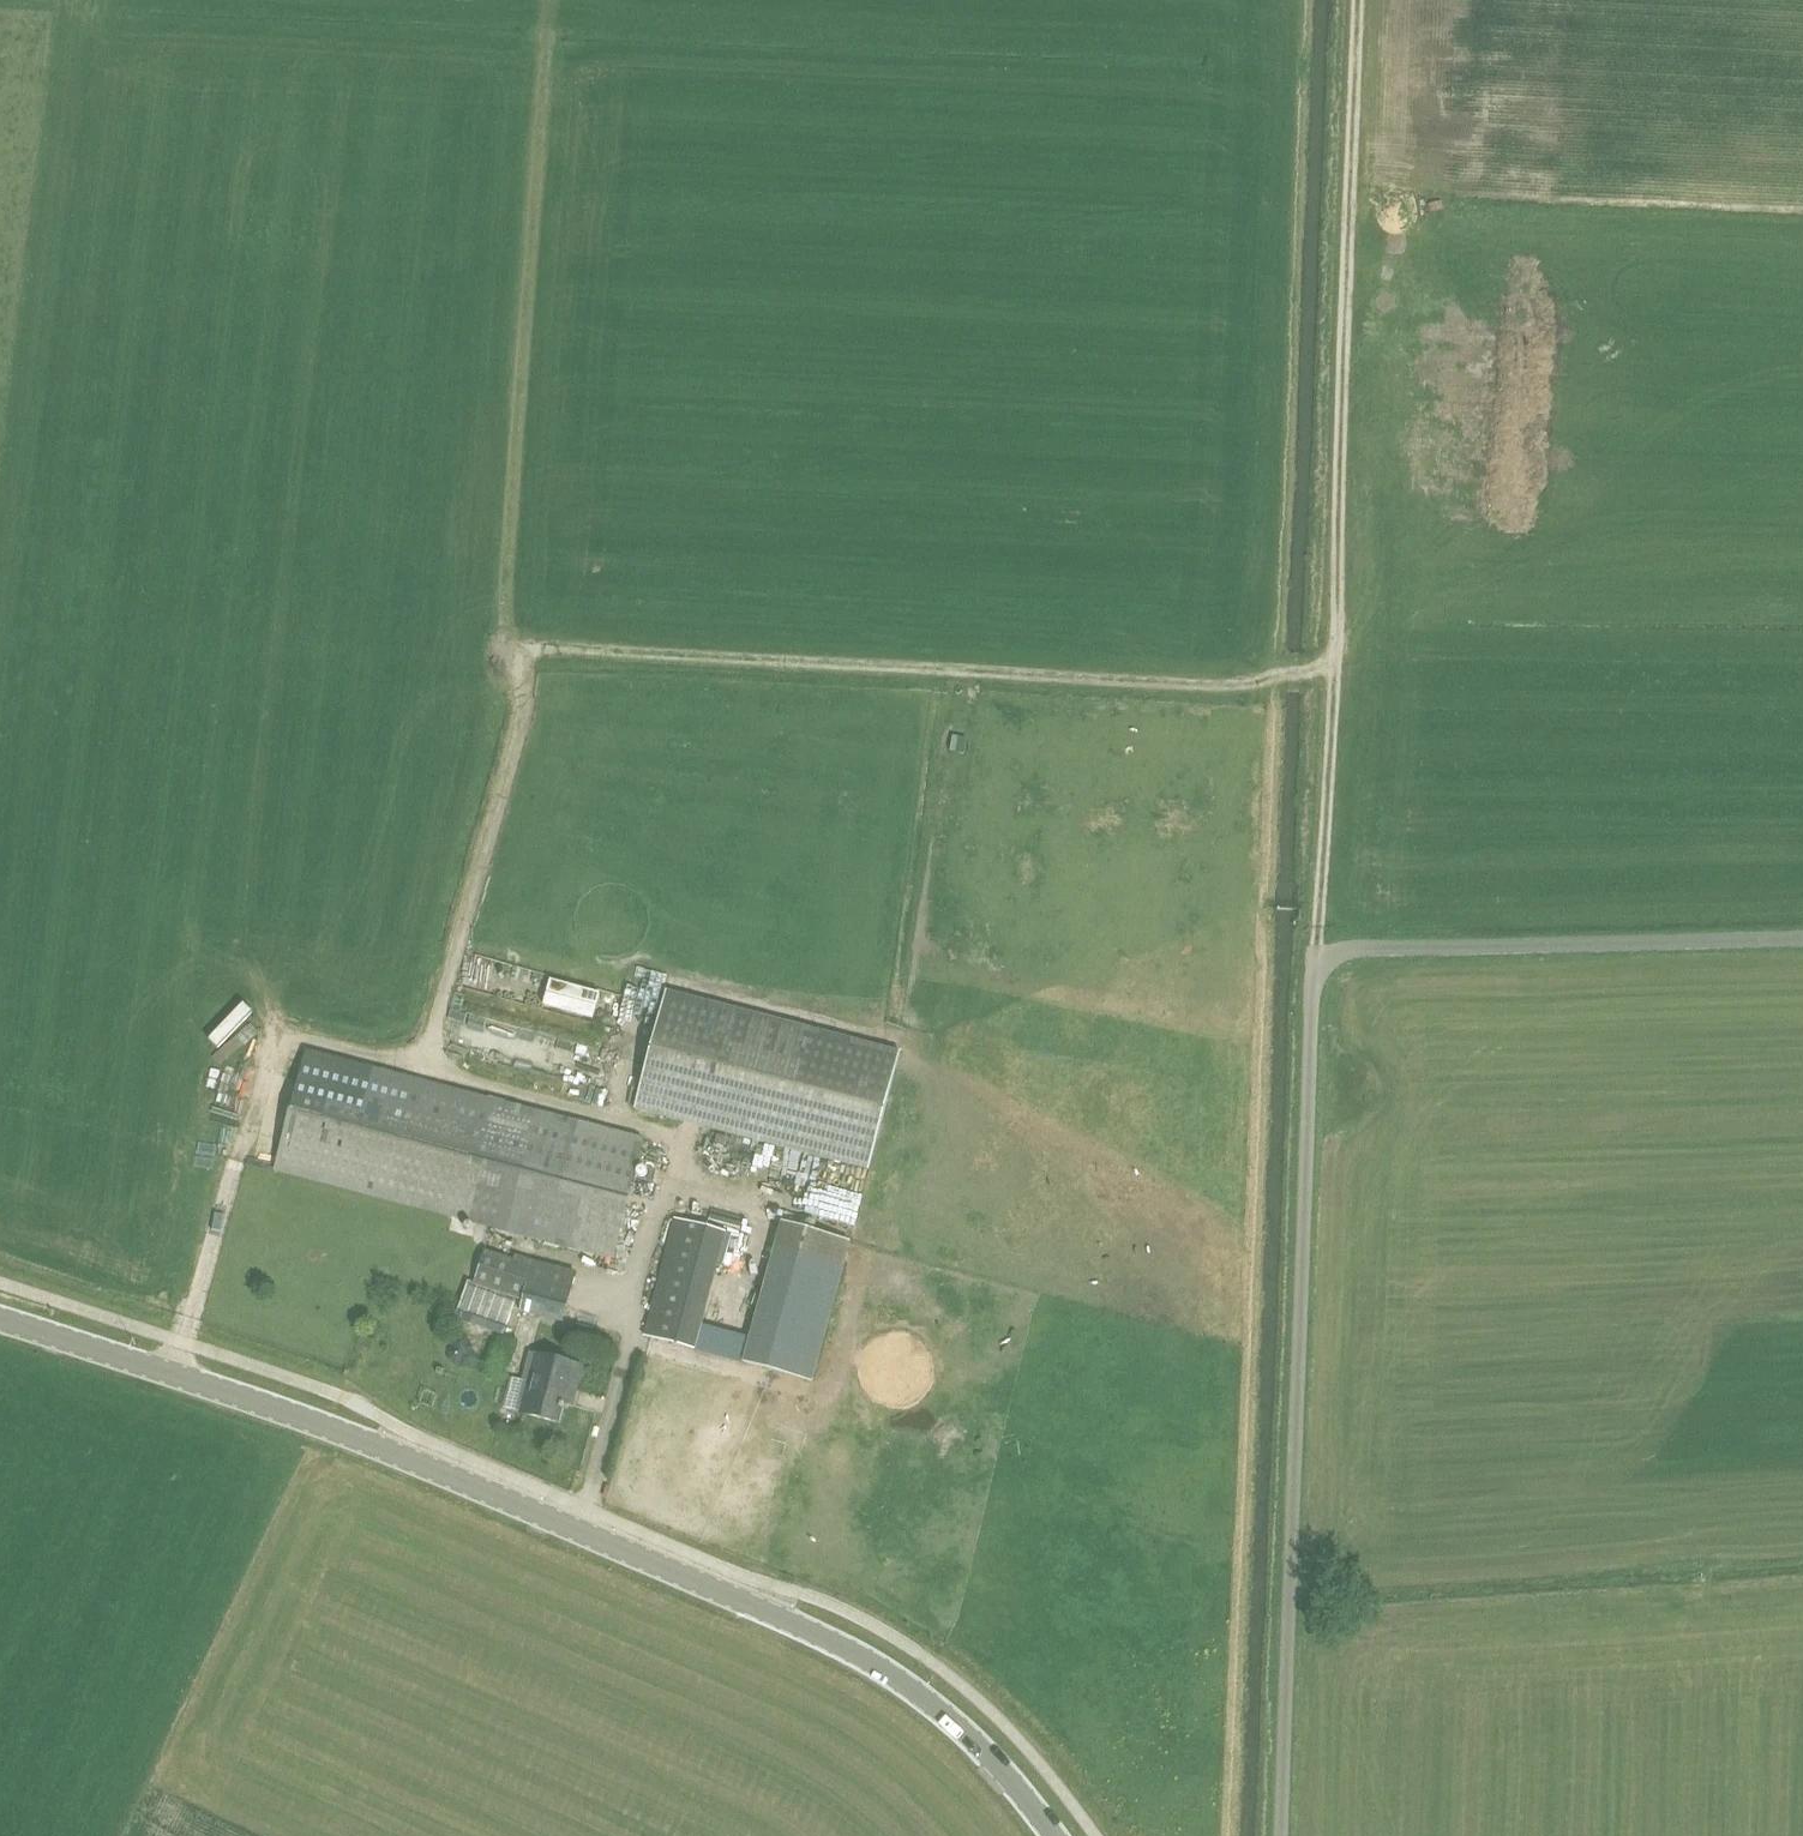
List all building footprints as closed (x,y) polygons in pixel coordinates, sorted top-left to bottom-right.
[(594,977),(590,1001),(603,1004),(608,979),(594,977)] [(870,1168),(901,1051),(668,989),(636,1106),(870,1168)] [(483,998),(479,1011),(498,1016),(501,1003),(483,998)] [(645,1137),(305,1048),(274,1170),(613,1259),(645,1137)] [(743,1361),(750,1335),(713,1326),(710,1338),(699,1336),(727,1230),(716,1228),(674,1217),(649,1315),(644,1334),(743,1361)] [(750,1334),(750,1335),(743,1361),(812,1381),(844,1263),(850,1240),(781,1221),(775,1244),(750,1334)] [(522,1265),(512,1262),(513,1260),(485,1251),(474,1284),(521,1300),(519,1310),(562,1323),(571,1292),(573,1292),(578,1271),(524,1256),(522,1265)] [(466,1284),(461,1300),(454,1318),(503,1336),(515,1302),(473,1287),(466,1284)] [(560,1422),(569,1387),(576,1389),(582,1366),(536,1353),(520,1411),(560,1422)] [(518,1366),(509,1400),(522,1403),(531,1370),(518,1366)]
